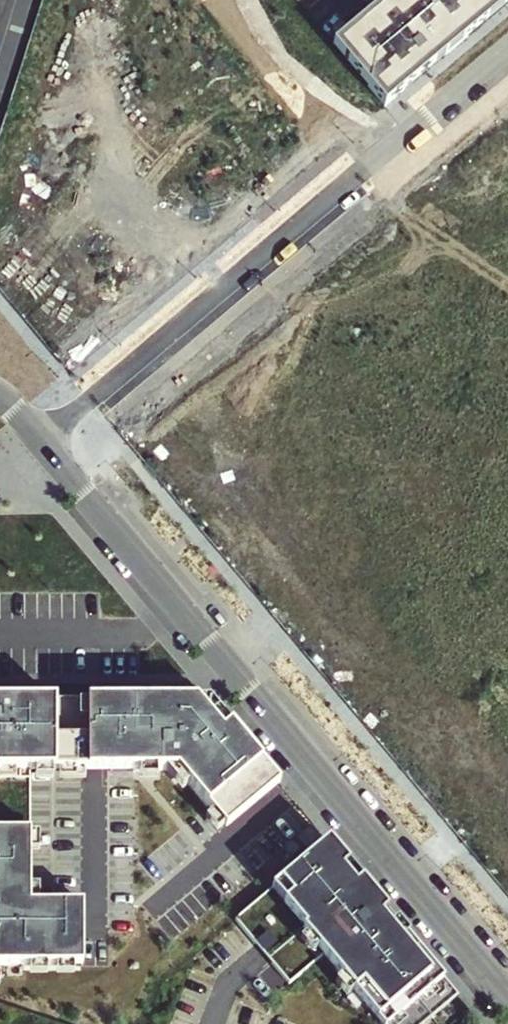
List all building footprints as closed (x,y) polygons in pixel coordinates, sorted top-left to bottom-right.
[(385,108),(507,5),(507,0),(390,0),(334,47),(385,108)] [(0,702),(0,966),(83,966),(83,905),(30,905),(30,773),(30,772),(95,772),(138,771),(177,771),(207,807),(226,830),(280,785),(210,702),(0,702)] [(272,820),(202,884),(220,904),(290,839),(272,820)] [(235,921),(240,926),(262,952),(290,986),(324,957),(381,1023),(427,1023),(459,997),(356,874),(328,842),(235,921)]
